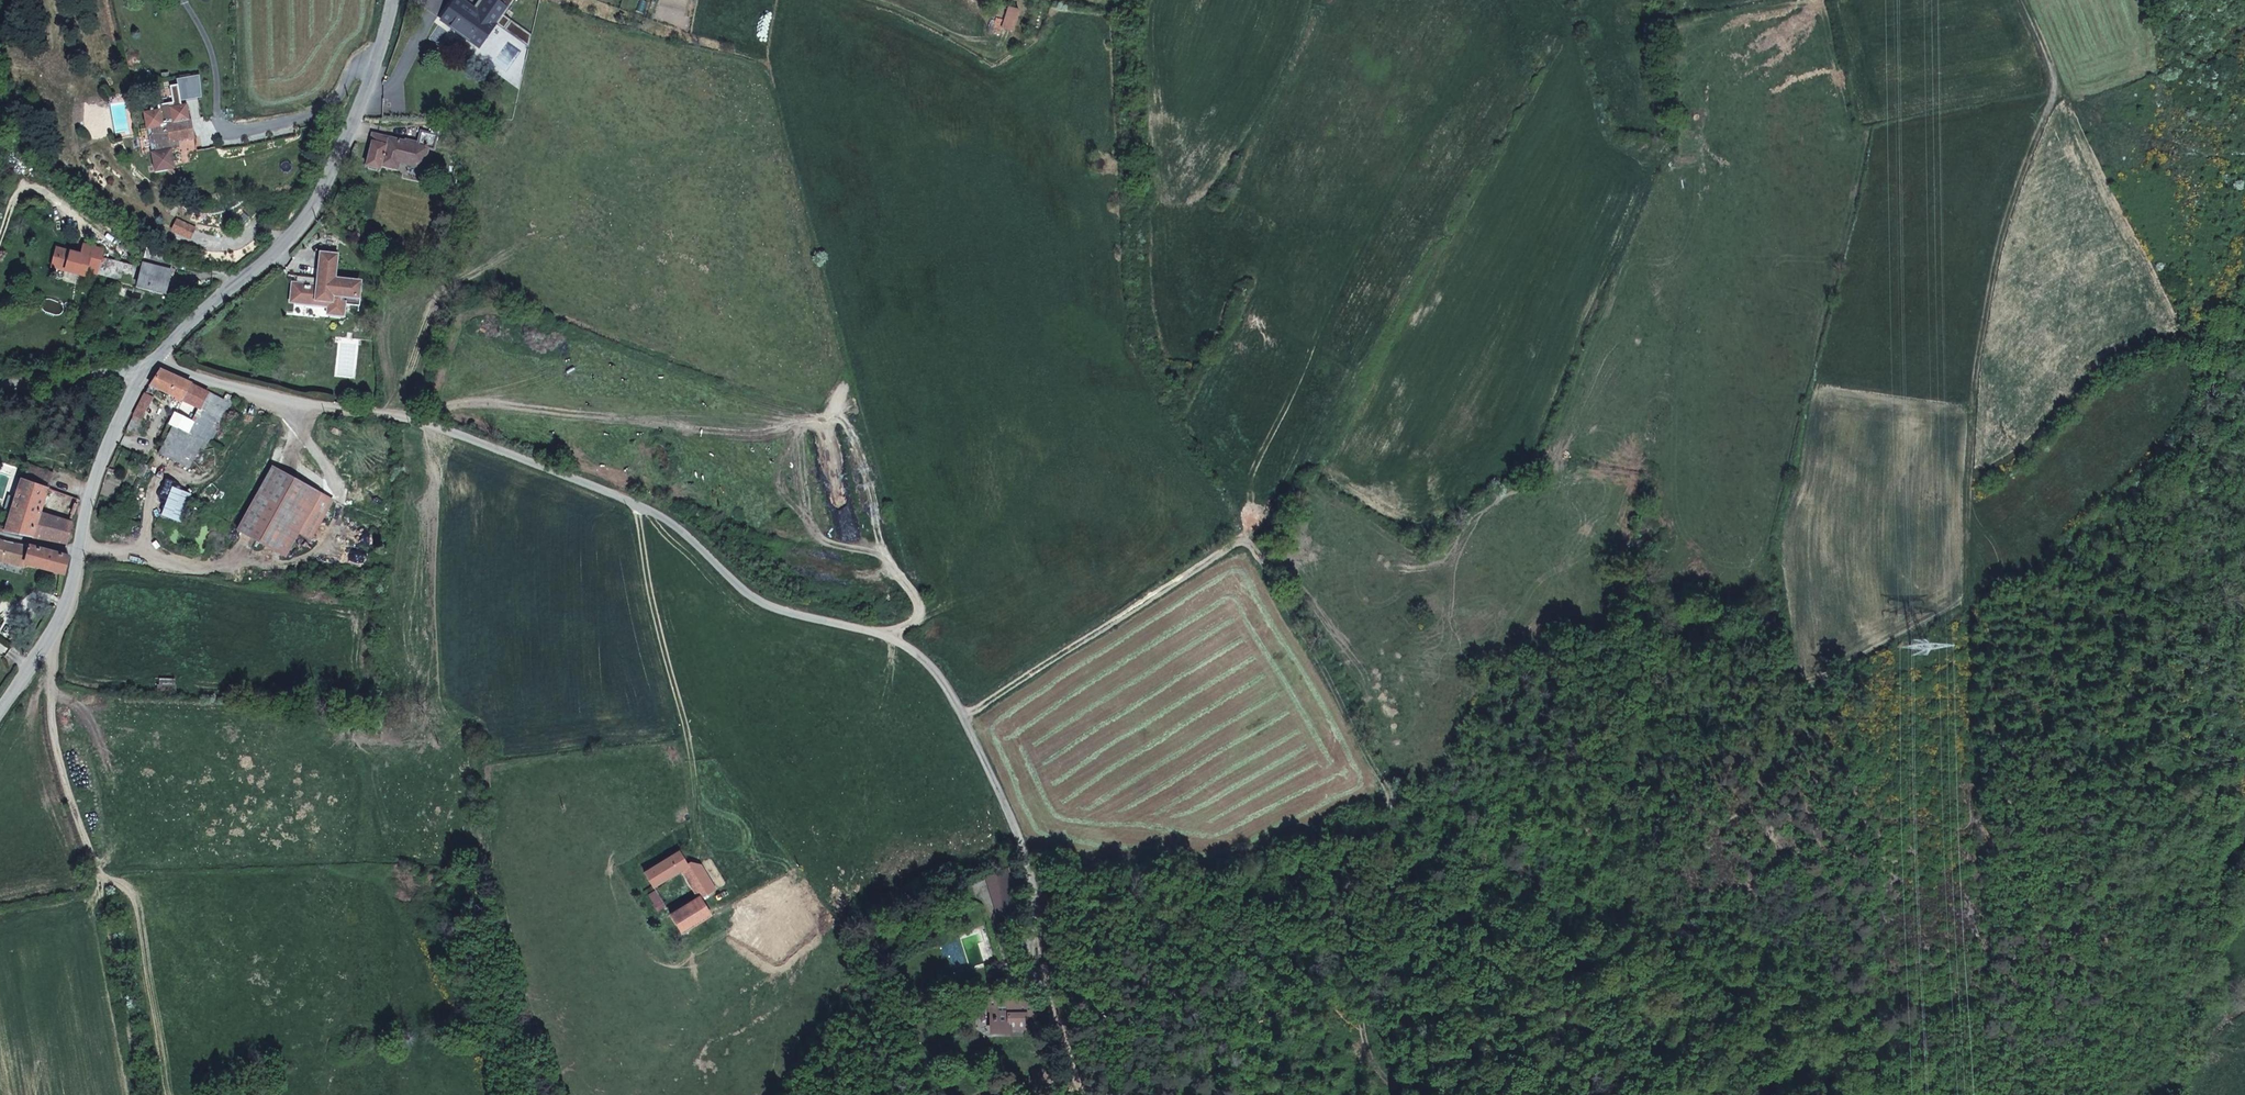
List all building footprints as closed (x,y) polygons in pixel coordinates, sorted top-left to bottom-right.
[(463,0),(459,0),(441,22),(495,55),(510,37),(501,26),(513,10),(501,0),(486,0),(479,8),(463,0)] [(180,107),(160,114),(160,132),(174,131),(178,149),(165,151),(172,175),(194,168),(190,143),(208,140),(204,120),(183,120),(180,107)] [(376,130),(368,161),(423,174),(431,142),(376,130)] [(110,251),(88,247),(79,251),(62,245),(61,270),(97,279),(97,270),(106,271),(110,251)] [(344,254),(322,254),(318,282),(298,282),(296,302),(335,300),(337,312),(354,313),(354,301),(369,301),(372,282),(345,277),(344,254)] [(234,400),(176,372),(156,392),(189,402),(178,427),(215,448),(234,400)] [(62,476),(34,466),(16,528),(76,547),(82,522),(55,514),(62,476)] [(338,501),(277,471),(245,533),(300,558),(307,540),(320,545),(338,501)] [(0,539),(0,563),(72,575),(78,556),(0,539)]
